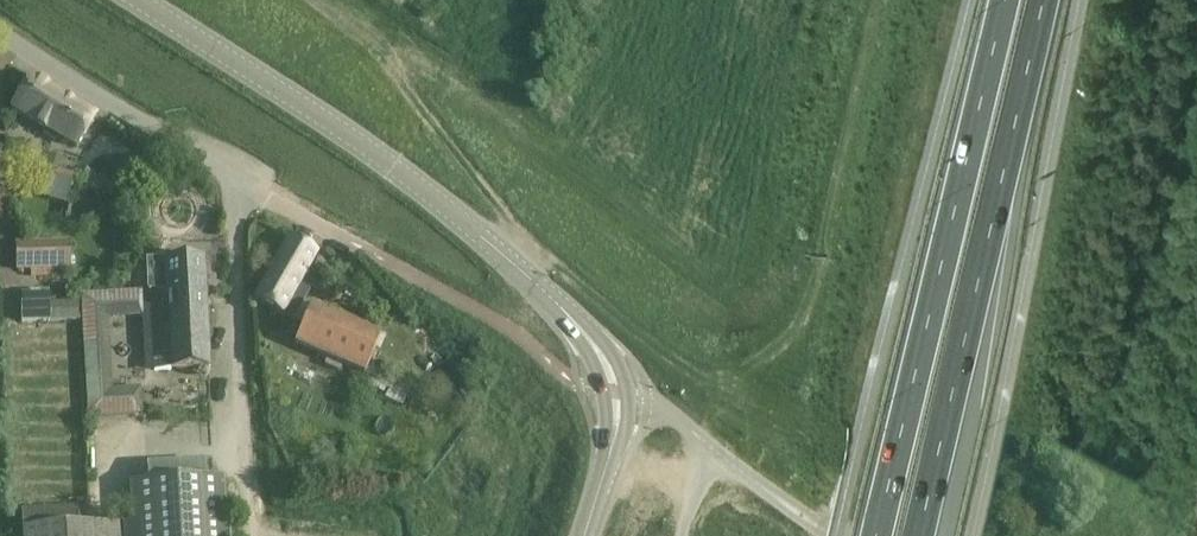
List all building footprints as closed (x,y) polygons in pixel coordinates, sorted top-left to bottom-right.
[(96,116),(31,76),(11,108),(76,148),(96,116)] [(73,188),(77,176),(58,171),(54,182),(73,188)] [(277,312),(282,315),(293,321),(314,281),(304,276),(317,252),(290,237),(255,300),(271,309),(269,314),(274,317),(277,312)] [(16,244),(17,271),(69,268),(68,242),(16,244)] [(209,368),(204,259),(147,261),(148,291),(140,291),(140,292),(83,294),(88,416),(141,414),(140,388),(110,390),(106,317),(141,315),(144,371),(209,368)] [(311,305),(294,345),(364,374),(381,335),(311,305)] [(78,306),(49,307),(20,308),(20,322),(50,321),(78,320),(78,306)] [(385,436),(406,438),(410,405),(389,403),(385,436)] [(132,523),(77,526),(76,509),(21,512),(23,535),(225,535),(222,481),(205,482),(204,462),(145,465),(146,485),(130,486),(132,523)]
